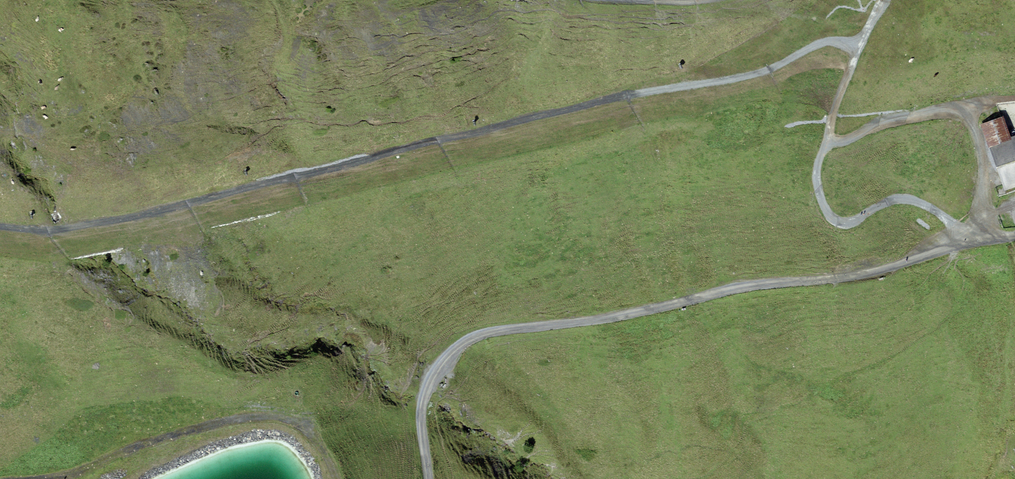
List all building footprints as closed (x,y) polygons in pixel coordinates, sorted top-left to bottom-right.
[(1006,141),(998,118),(978,125),(986,148),(1006,141)] [(999,192),(1014,186),(1014,138),(1006,141),(986,148),(984,148),(999,192)]
